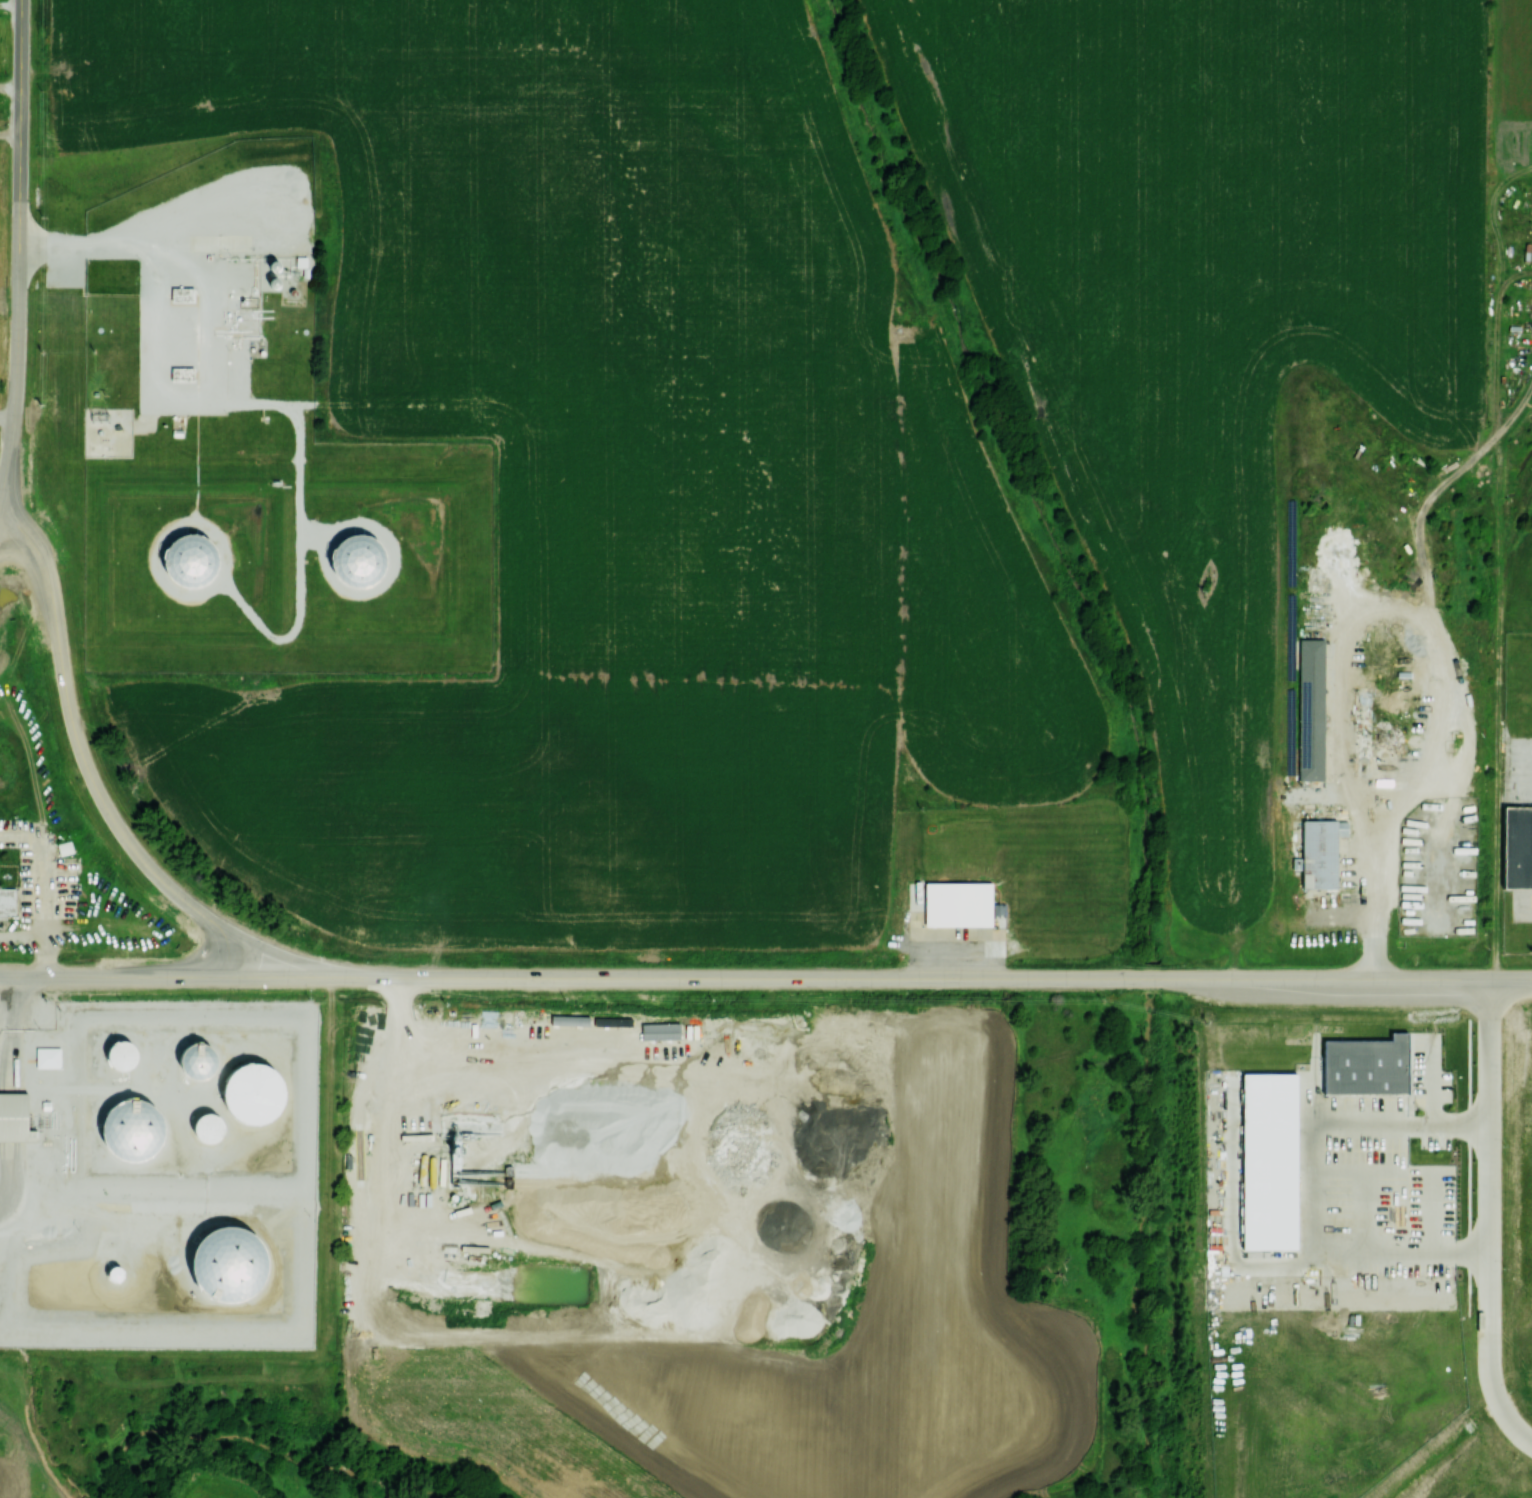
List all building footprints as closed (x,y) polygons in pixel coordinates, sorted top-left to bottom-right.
[(194,301),(194,287),(171,288),(172,301),(194,301)] [(171,381),(194,381),(194,367),(171,367),(171,381)] [(168,535),(167,585),(214,586),(215,536),(168,535)] [(334,535),(334,584),(382,584),(382,551),(376,551),(376,536),(334,535)] [(1323,780),(1324,639),(1299,639),(1299,713),(1286,712),(1285,774),(1296,775),(1296,780),(1323,780)] [(1502,889),(1531,889),(1531,808),(1502,808),(1502,889)] [(1302,888),(1337,888),(1337,835),(1347,835),(1347,820),(1302,820),(1302,888)] [(60,855),(73,852),(70,839),(57,843),(60,855)] [(924,926),(991,925),(991,882),(924,882),(924,926)] [(6,919),(0,919),(0,887),(15,887),(15,913),(6,913),(6,919)] [(1407,1093),(1407,1032),(1390,1032),(1390,1039),(1324,1039),(1324,1093),(1407,1093)] [(60,1047),(36,1047),(36,1067),(61,1067),(60,1047)] [(224,1086),(222,1100),(228,1103),(227,1112),(245,1121),(270,1124),(281,1104),(284,1076),(261,1064),(236,1061),(224,1086)] [(1241,1248),(1296,1249),(1297,1073),(1243,1073),(1241,1248)] [(37,1140),(37,1129),(28,1130),(28,1092),(0,1093),(0,1141),(37,1140)] [(206,1305),(271,1284),(250,1220),(185,1242),(206,1305)]
